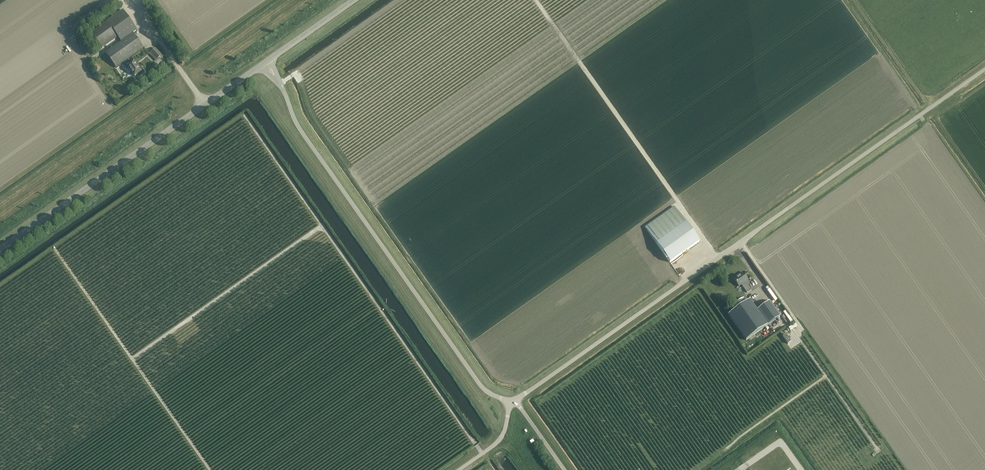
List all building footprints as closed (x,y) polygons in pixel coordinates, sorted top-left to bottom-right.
[(116,67),(143,48),(133,33),(137,30),(123,10),(91,32),(103,47),(118,36),(121,41),(106,52),(116,67)] [(149,53),(150,54),(151,53),(157,59),(162,55),(155,48),(149,53)] [(129,68),(135,76),(141,72),(134,61),(130,64),(128,61),(123,65),(127,69),(129,68)] [(121,73),(124,80),(131,77),(127,70),(121,73)] [(645,227),(670,262),(699,241),(674,206),(645,227)] [(739,286),(740,286),(741,285),(747,293),(751,290),(747,284),(749,282),(748,280),(743,272),(734,279),(739,286)] [(770,301),(757,310),(749,300),(728,315),(746,340),(780,316),(770,301)]
